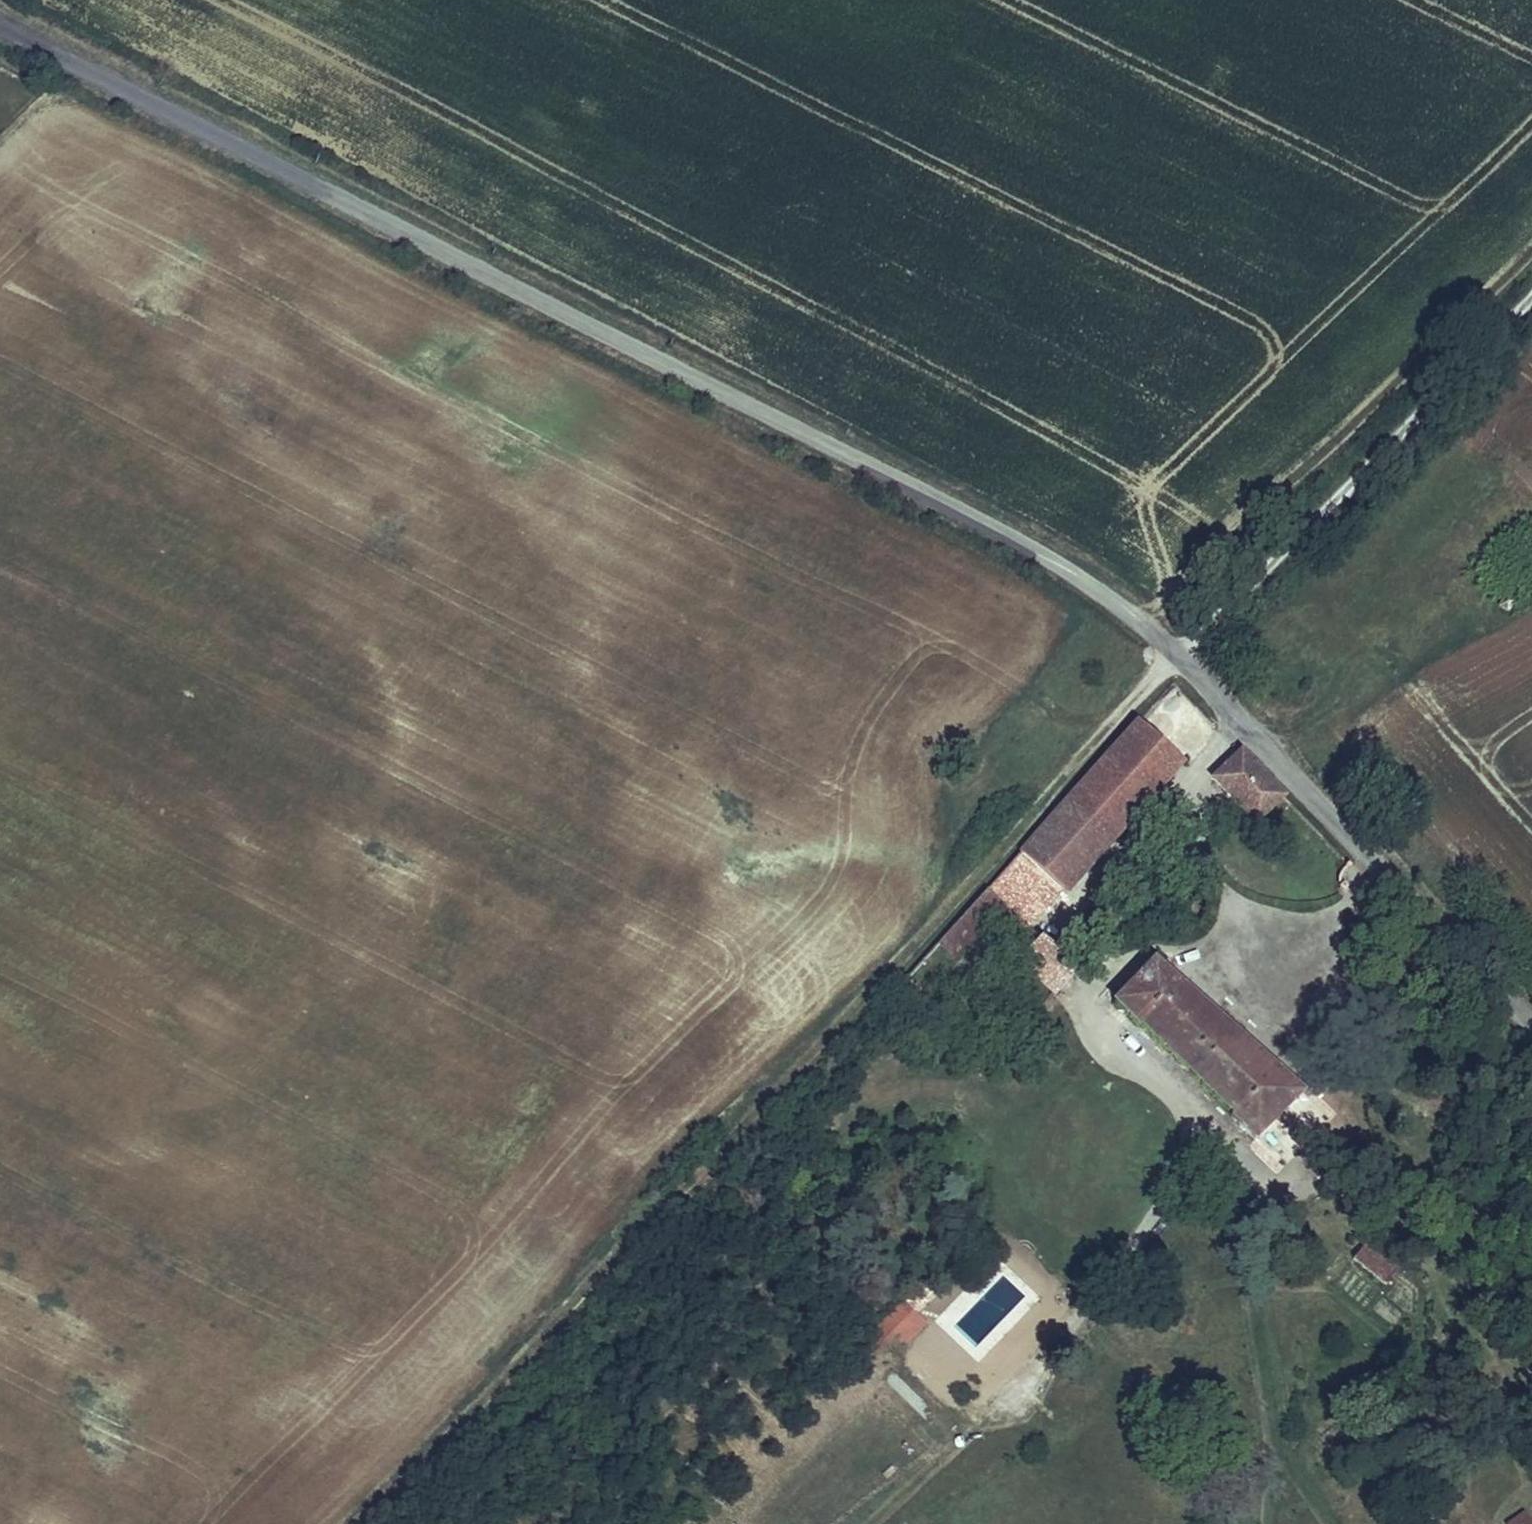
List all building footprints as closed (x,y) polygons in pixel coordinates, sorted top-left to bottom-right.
[(1139,722),(1020,854),(1063,894),(1069,897),(1189,767),(1139,722)] [(1258,828),(1289,799),(1242,749),(1208,779),(1258,828)] [(1063,894),(1020,854),(988,892),(1031,929),(1063,894)] [(1037,979),(1062,954),(1038,932),(1015,956),(1037,979)] [(1037,979),(1056,1000),(1082,972),(1062,954),(1037,979)] [(1155,959),(1114,1004),(1258,1148),(1308,1096),(1155,959)] [(1356,1257),(1388,1285),(1403,1270),(1371,1242),(1356,1257)] [(906,1343),(925,1320),(911,1309),(892,1332),(906,1343)] [(1526,1514),(1511,1523),(1531,1523),(1531,1522),(1526,1514)]
